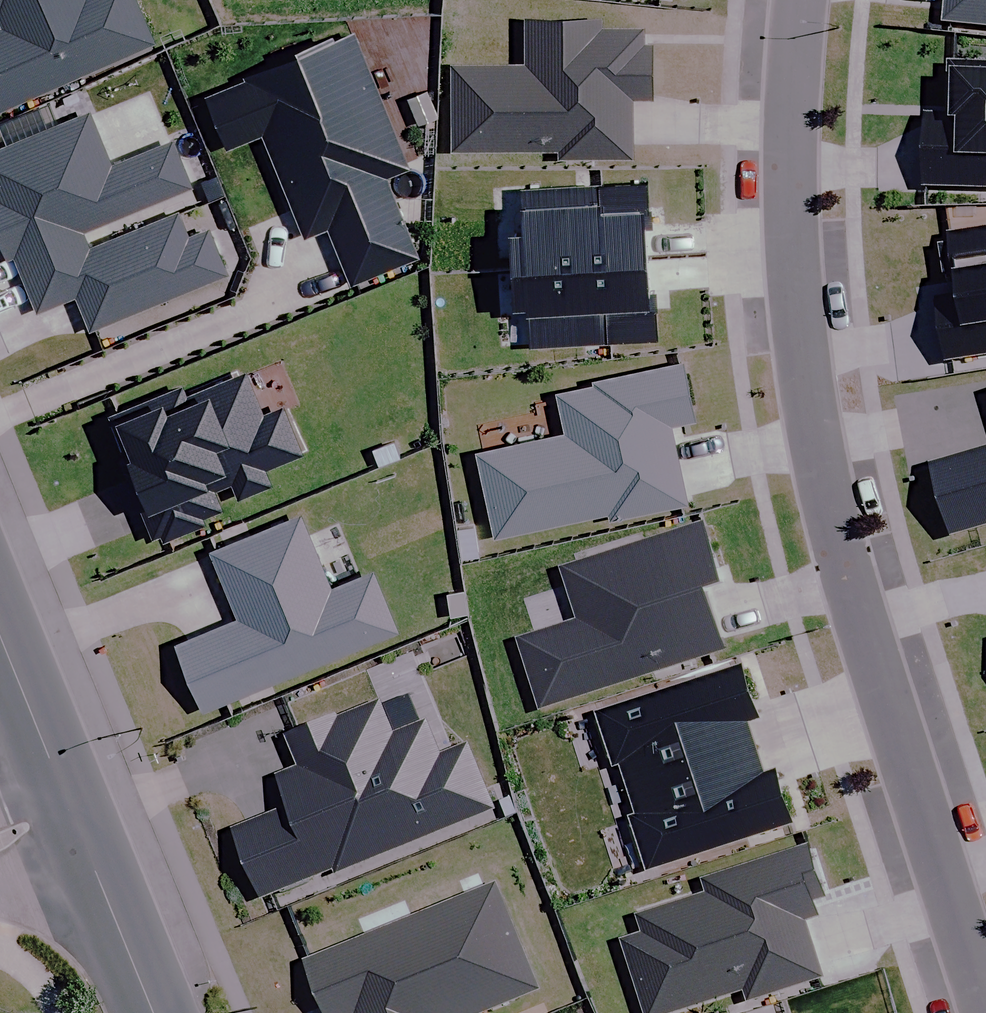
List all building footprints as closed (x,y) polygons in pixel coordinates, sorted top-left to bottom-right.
[(151,45),(131,0),(0,0),(0,111),(151,45)] [(941,23),(985,27),(985,0),(943,0),(941,23)] [(524,65),(447,66),(448,153),(555,152),(555,159),(627,159),(626,100),(645,100),(645,46),(638,46),(638,29),(595,29),(595,20),(523,21),(524,65)] [(408,169),(349,34),(198,100),(220,151),(257,135),(302,238),(323,229),(348,286),(413,258),(380,181),(408,169)] [(917,189),(985,190),(985,66),(948,66),(947,118),(918,118),(917,189)] [(183,122),(121,147),(100,95),(0,135),(0,206),(16,244),(24,240),(47,296),(85,281),(99,315),(237,259),(218,214),(197,223),(187,199),(99,234),(91,215),(203,169),(183,122)] [(645,184),(513,191),(516,237),(498,238),(500,273),(642,265),(640,227),(647,227),(645,184)] [(941,365),(985,358),(985,233),(941,240),(951,301),(931,304),(941,365)] [(642,265),(500,273),(502,313),(522,312),(524,348),(651,341),(649,313),(645,313),(642,265)] [(474,454),(491,538),(606,514),(608,519),(683,504),(666,425),(689,421),(678,365),(589,383),(590,389),(553,396),(562,436),(474,454)] [(156,535),(159,543),(200,526),(197,520),(218,511),(210,492),(227,485),(233,500),(265,487),(259,471),(298,456),(279,409),(259,418),(241,374),(181,399),(176,389),(106,417),(125,462),(119,464),(149,538),(156,535)] [(949,537),(985,526),(985,452),(929,469),(949,537)] [(172,646),(199,712),(395,632),(371,574),(326,592),(296,519),(208,555),(235,620),(172,646)] [(518,644),(540,712),(718,654),(698,594),(721,587),(701,525),(562,571),(579,624),(518,644)] [(628,793),(756,751),(748,727),(756,725),(737,670),(596,716),(613,769),(619,767),(628,793)] [(418,724),(407,697),(382,708),(381,704),(338,721),(337,719),(286,739),(299,771),(272,782),(285,813),(233,834),(261,901),(334,871),(336,877),(493,812),(466,745),(438,757),(424,722),(418,724)] [(756,751),(628,793),(636,819),(628,822),(646,874),(791,827),(774,774),(764,777),(756,751)] [(641,1012),(679,1012),(744,992),(747,1002),(820,978),(801,922),(828,913),(806,848),(700,882),(705,896),(636,918),(642,936),(618,944),(641,1012)] [(303,963),(324,1012),(485,1012),(538,991),(494,885),(303,963)]
